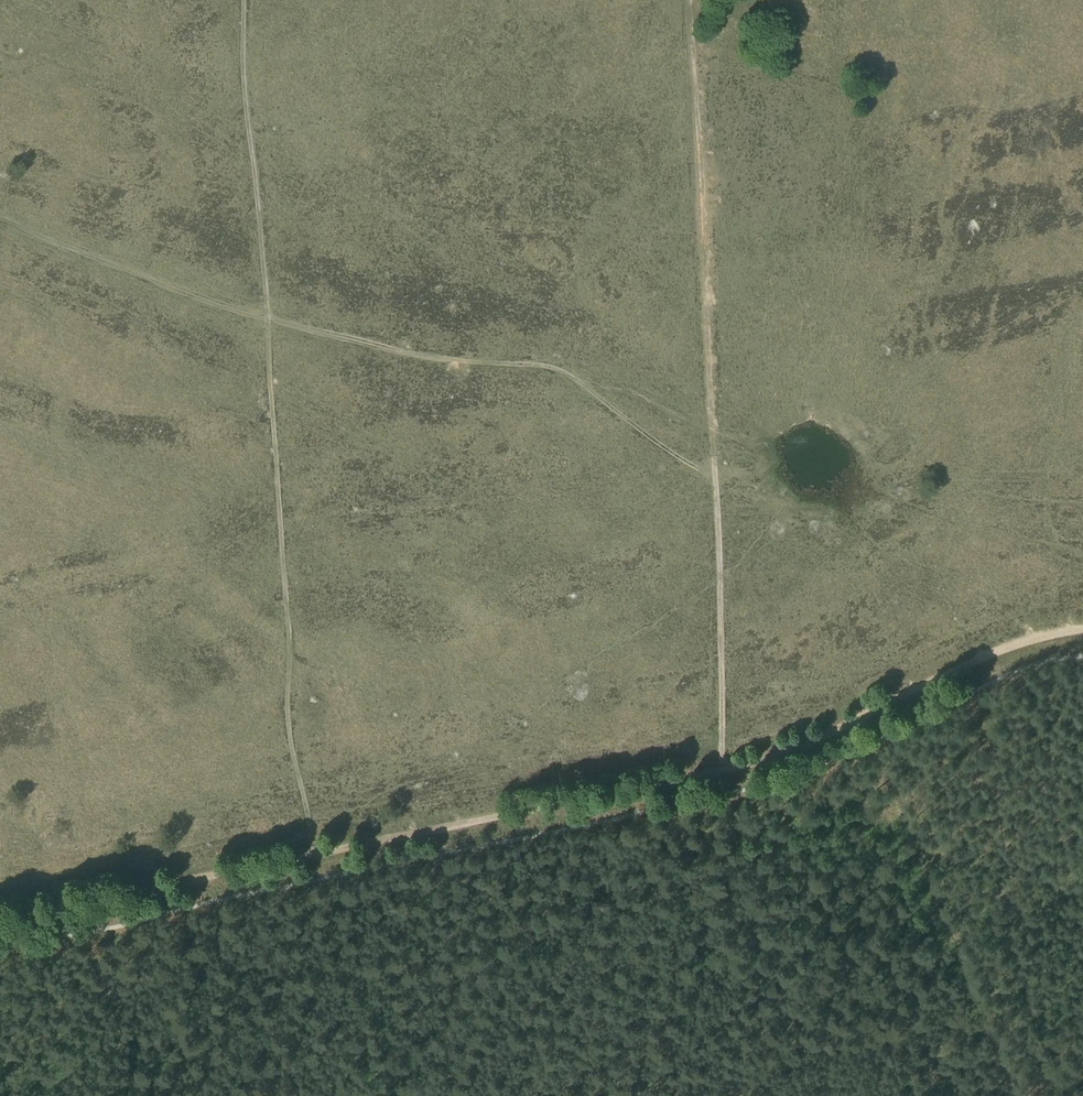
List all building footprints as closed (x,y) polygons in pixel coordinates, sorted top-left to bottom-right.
[(841,417),(851,434),(863,427),(853,410),(841,417)] [(687,802),(690,811),(698,808),(695,799),(687,802)]
